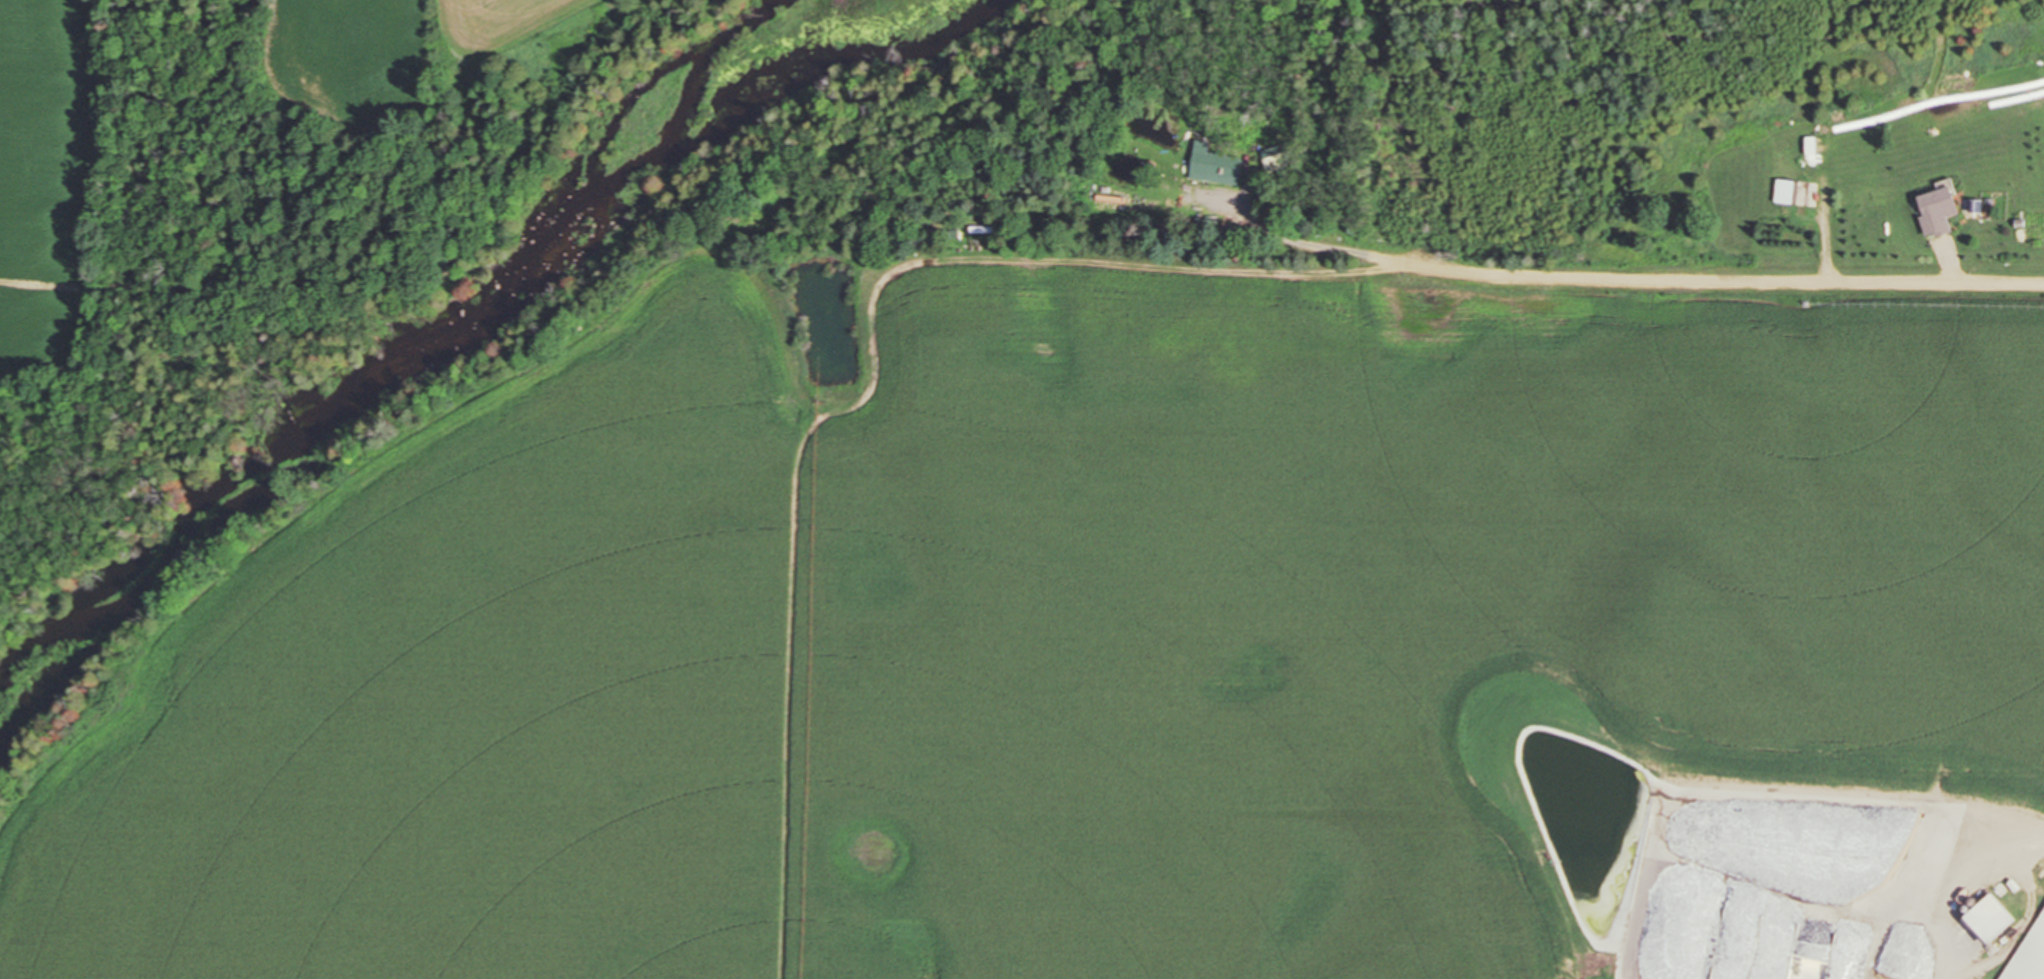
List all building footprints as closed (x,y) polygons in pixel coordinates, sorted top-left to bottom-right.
[(1188,179),(1238,184),(1240,155),(1190,150),(1188,179)] [(1773,203),(1789,205),(1792,180),(1775,178),(1773,203)] [(1913,195),(1923,235),(1947,229),(1943,212),(1958,208),(1951,185),(1913,195)]
